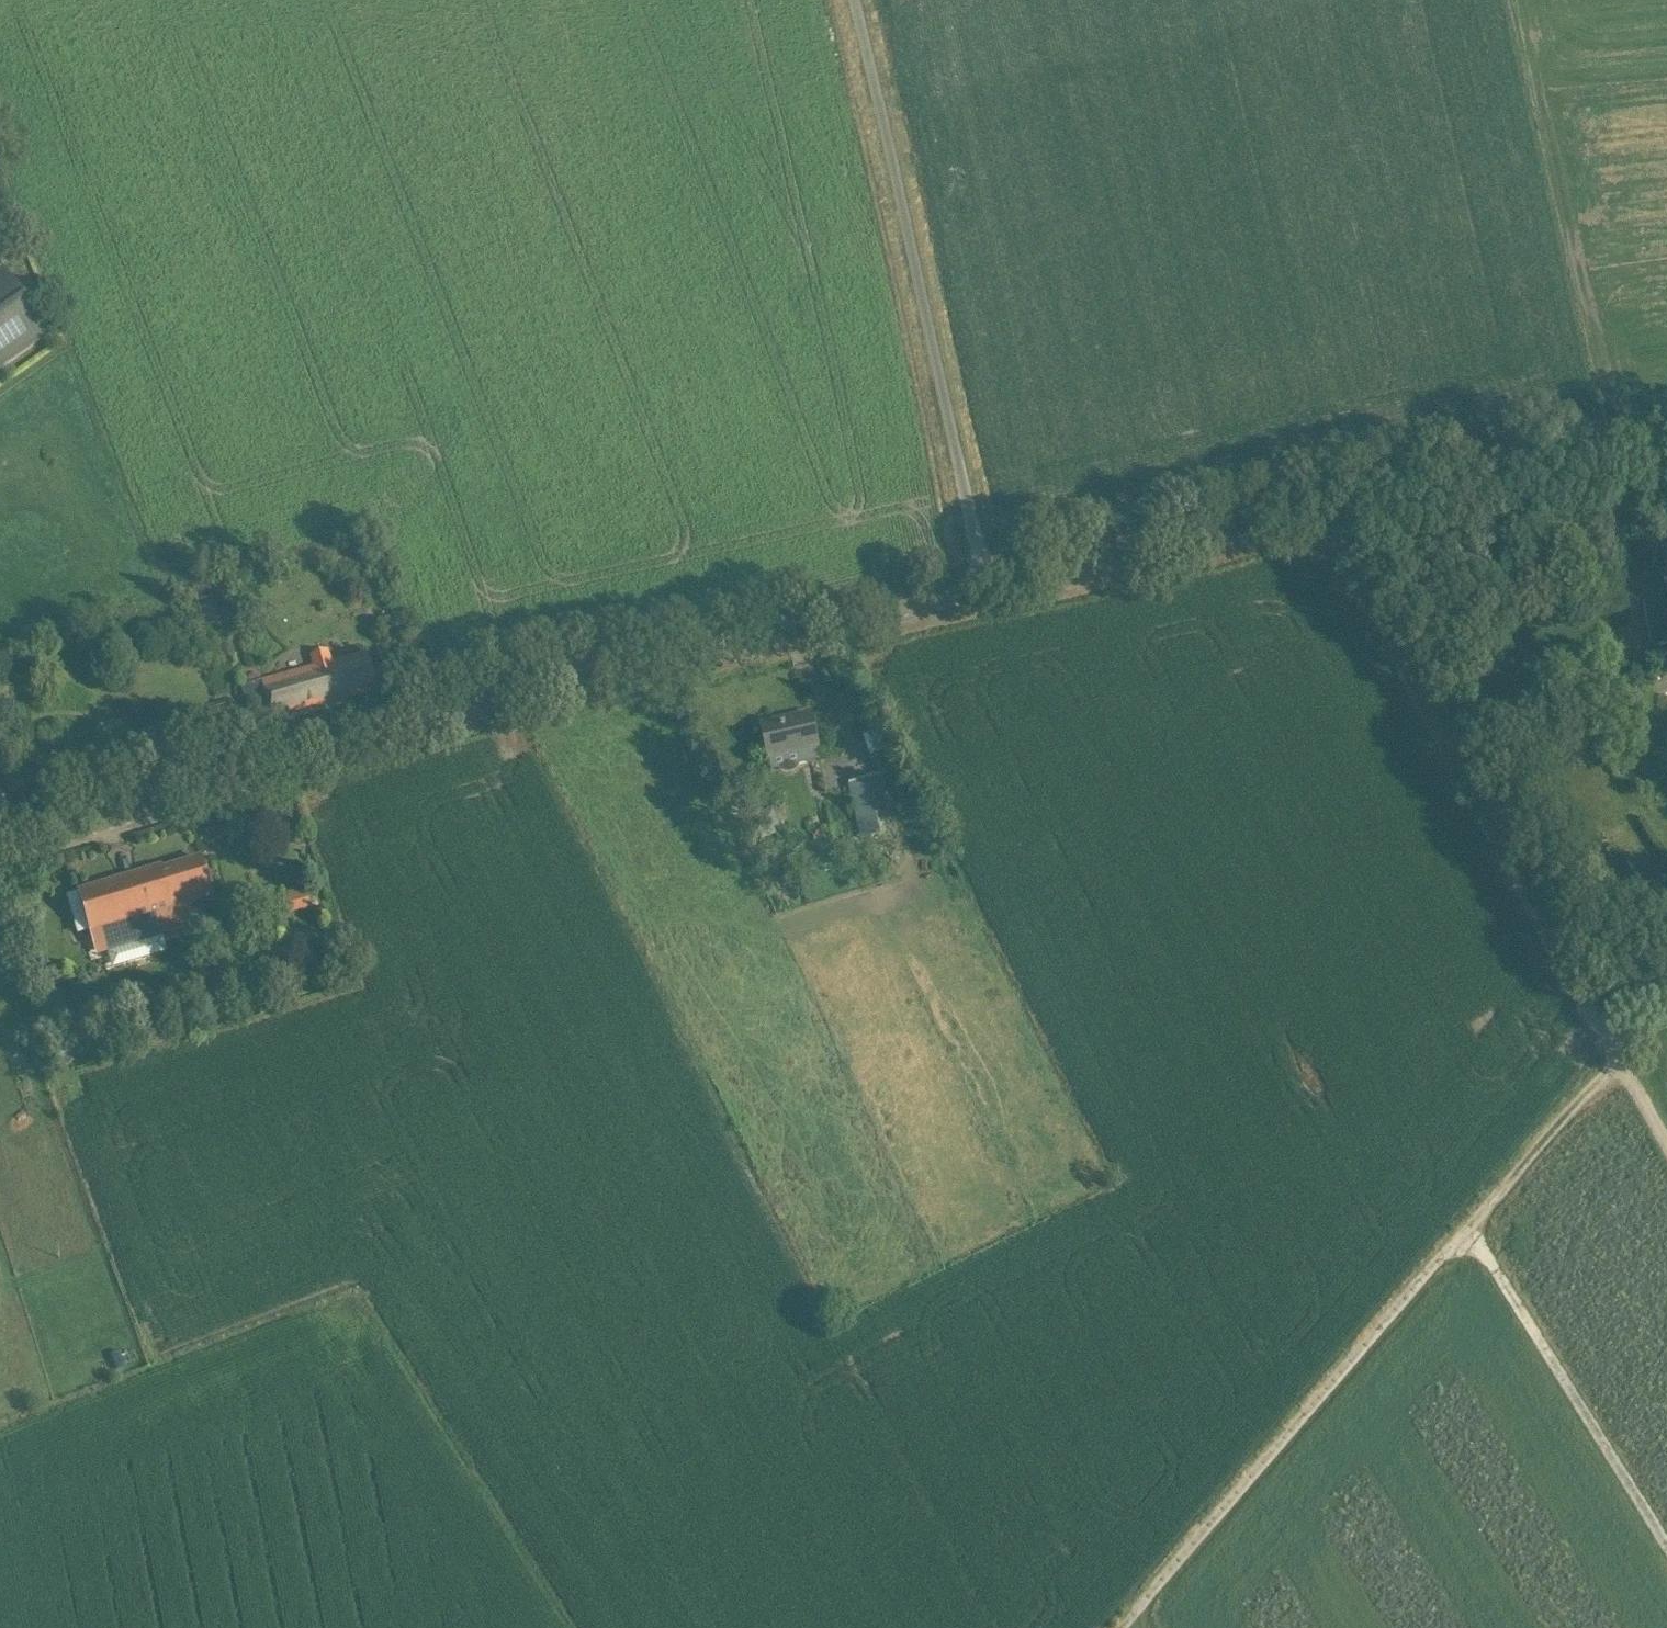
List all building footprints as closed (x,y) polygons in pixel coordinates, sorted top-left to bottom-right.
[(11,233),(0,217),(0,240),(11,233)] [(49,334),(2,268),(0,269),(0,369),(49,334)] [(273,718),(377,690),(368,654),(331,664),(327,652),(311,657),(314,667),(241,688),(246,703),(266,697),(273,718)] [(769,762),(818,751),(810,715),(792,719),(792,722),(762,729),(769,762)] [(860,841),(898,833),(886,777),(858,784),(849,785),(857,828),(860,841)] [(102,934),(107,952),(189,927),(184,910),(214,901),(201,859),(163,871),(162,868),(78,892),(91,938),(102,934)] [(285,898),(292,917),(313,909),(306,891),(285,898)]
